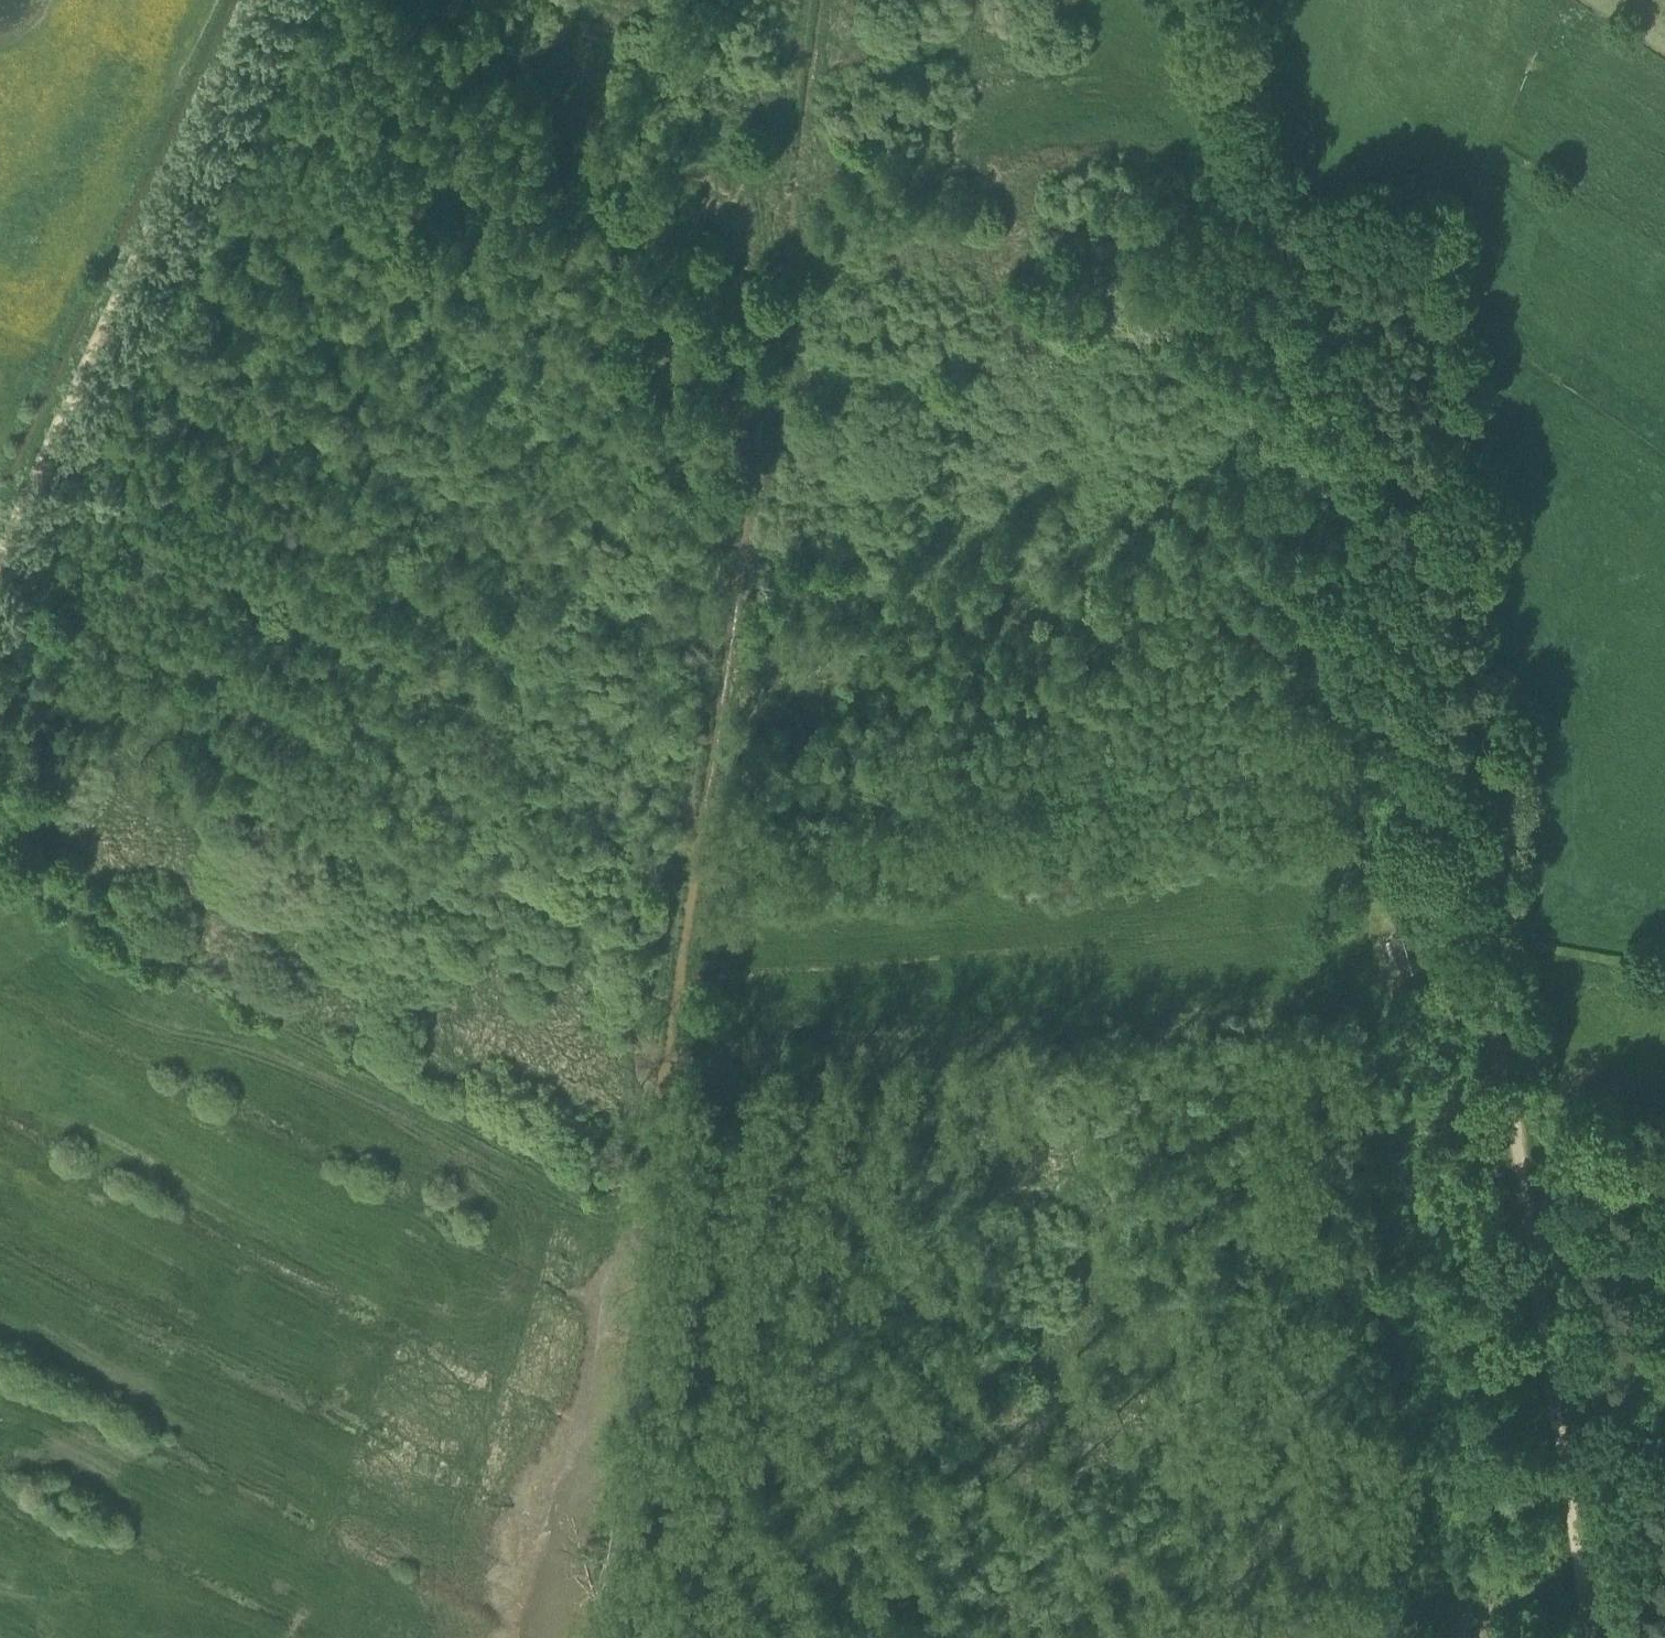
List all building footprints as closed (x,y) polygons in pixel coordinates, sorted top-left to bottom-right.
[(1402,971),(1421,966),(1411,931),(1393,936),(1402,971)]
